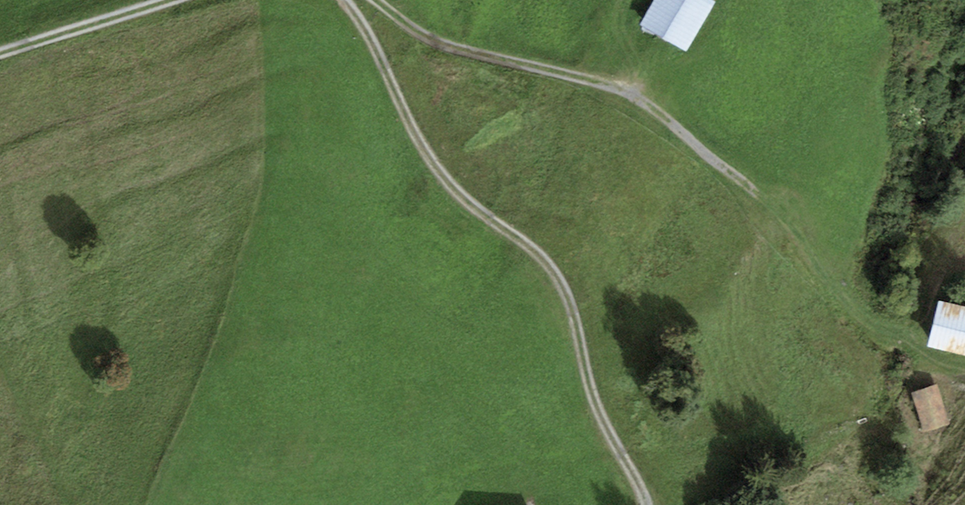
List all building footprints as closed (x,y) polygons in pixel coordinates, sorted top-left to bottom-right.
[(708,0),(656,0),(641,30),(685,53),(712,2),(708,0)] [(939,295),(927,341),(964,351),(964,301),(939,295)] [(937,382),(911,390),(923,431),(950,424),(937,382)]
